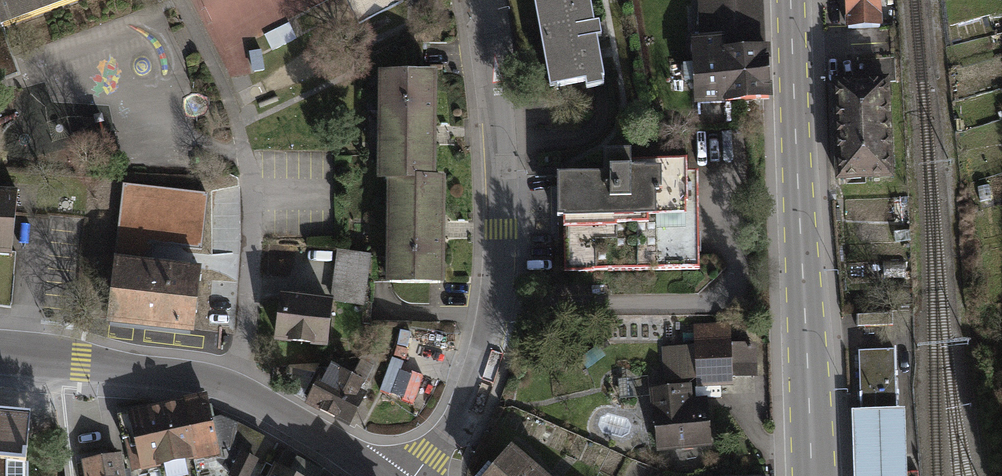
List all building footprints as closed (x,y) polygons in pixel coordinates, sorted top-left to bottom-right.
[(21,74),(3,26),(73,0),(0,0),(0,82),(21,74)] [(552,88),(587,81),(588,87),(607,83),(593,0),(536,0),(552,88)] [(693,36),(697,104),(776,99),(773,45),(768,45),(765,0),(698,0),(701,35),(693,36)] [(844,27),(880,25),(879,0),(843,0),(844,27)] [(438,71),(379,70),(378,180),(388,180),(387,283),(445,284),(447,176),(437,175),(438,71)] [(888,76),(828,79),(833,182),(893,179),(888,76)] [(603,173),(558,174),(559,216),(565,216),(565,271),(700,269),(699,172),(688,172),(688,160),(631,161),(631,150),(603,151),(603,173)] [(11,256),(18,193),(0,191),(0,255),(11,256)] [(127,213),(125,240),(181,245),(183,217),(127,213)] [(114,261),(115,243),(85,241),(84,259),(114,261)] [(364,305),(371,254),(337,250),(331,297),(334,298),(333,301),(364,305)] [(115,259),(108,324),(193,333),(200,269),(115,259)] [(281,291),(274,341),(328,348),(333,301),(334,298),(331,297),(281,291)] [(695,345),(662,347),(664,382),(670,381),(670,386),(692,384),(692,381),(698,381),(698,388),(735,387),(734,378),(759,378),(758,343),(733,343),(732,323),(694,325),(695,345)] [(895,350),(858,351),(860,410),(897,408),(895,350)] [(381,391),(421,412),(433,388),(393,367),(381,391)] [(322,376),(308,402),(349,424),(363,397),(357,393),(362,384),(331,368),(326,378),(322,376)] [(652,388),(658,453),(713,448),(709,397),(694,399),(692,384),(670,386),(652,388)] [(220,416),(211,418),(206,394),(181,399),(195,462),(216,458),(217,462),(229,474),(228,475),(251,475),(259,460),(254,458),(265,437),(220,416)] [(117,415),(122,440),(128,439),(130,448),(127,448),(132,471),(140,469),(140,473),(158,469),(160,475),(198,475),(195,462),(181,399),(127,410),(127,413),(117,415)] [(852,410),(854,475),(907,475),(905,408),(897,408),(860,410),(852,410)] [(24,466),(30,414),(0,411),(0,463),(24,466)] [(513,446),(487,475),(548,475),(513,446)] [(285,451),(278,464),(275,463),(268,475),(324,475),(326,472),(285,451)] [(81,461),(83,475),(125,475),(121,453),(81,461)] [(27,466),(24,466),(0,463),(0,475),(28,475),(27,466)]
